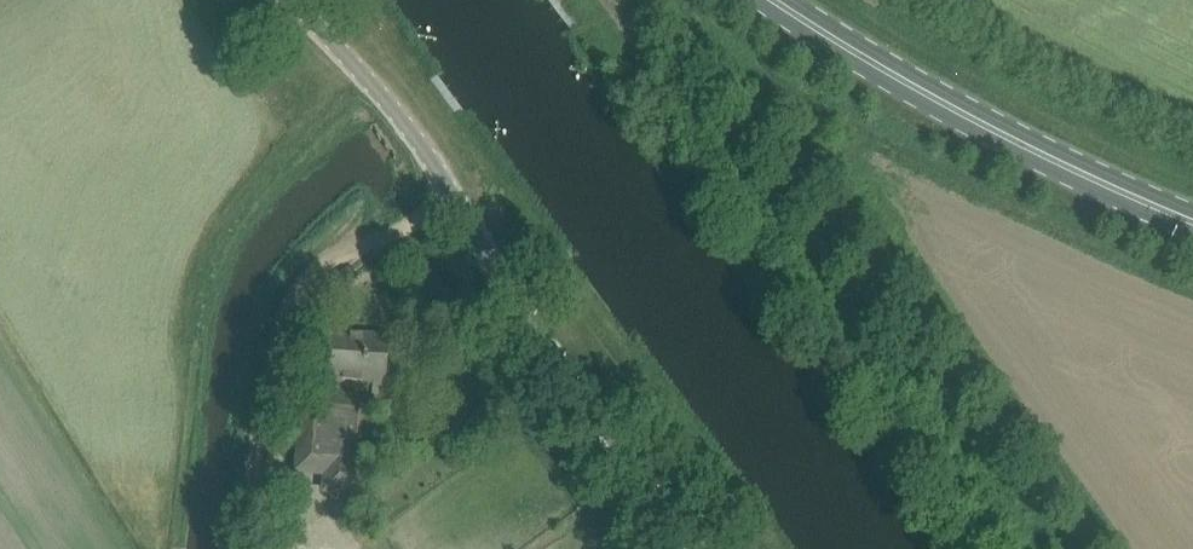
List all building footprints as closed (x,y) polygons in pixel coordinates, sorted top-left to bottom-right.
[(325,331),(323,355),(319,392),(301,390),(292,468),(322,472),(321,489),(361,493),(373,383),(382,384),(388,337),(325,331)]
